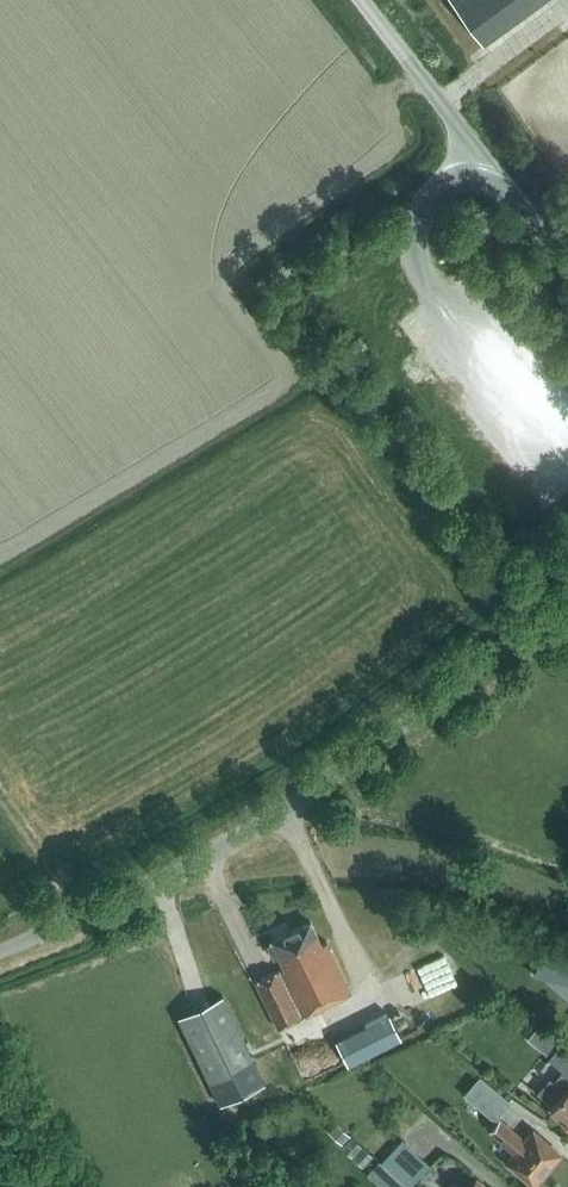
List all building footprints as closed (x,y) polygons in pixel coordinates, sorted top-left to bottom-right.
[(482,42),(540,0),(451,0),(482,42)] [(277,955),(283,967),(254,981),(277,1028),(350,992),(326,941),(321,943),(310,921),(270,940),(267,944),(273,957),(277,955)] [(533,974),(567,983),(567,948),(542,941),(533,974)] [(222,995),(177,1016),(219,1102),(263,1081),(222,995)] [(335,1046),(345,1068),(401,1040),(390,1019),(387,1014),(333,1040),(335,1046)] [(550,1053),(556,1044),(539,1030),(532,1038),(550,1053)] [(551,1105),(549,1107),(567,1123),(567,1053),(559,1045),(548,1058),(562,1070),(553,1081),(549,1077),(537,1092),(551,1105)] [(493,1120),(510,1101),(479,1075),(462,1094),(493,1120)] [(490,1131),(515,1152),(507,1161),(533,1183),(559,1153),(533,1131),(525,1141),(500,1119),(490,1131)] [(350,1136),(335,1123),(327,1131),(342,1144),(350,1136)] [(430,1165),(401,1139),(381,1161),(409,1186),(430,1165)] [(379,1161),(366,1174),(381,1186),(406,1186),(379,1161)] [(476,1177),(467,1186),(488,1186),(476,1177)] [(284,1179),(269,1185),(269,1186),(288,1186),(284,1179)]
